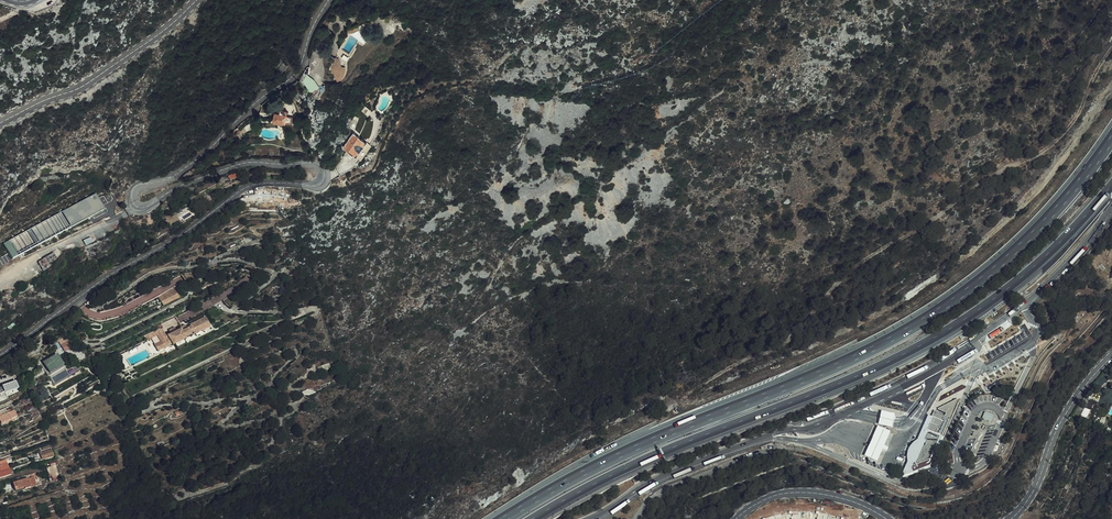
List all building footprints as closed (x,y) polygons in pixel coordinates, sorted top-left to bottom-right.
[(342,79),(348,66),(344,63),(342,61),(335,69),(334,68),(326,77),(335,90),(336,89),(338,88),(339,86),(340,85),(341,83),(341,81),(342,79)] [(281,114),(276,113),(275,122),(292,124),(293,118),(288,117),(288,112),(282,111),(281,114)] [(362,117),(369,120),(371,115),(364,112),(362,117)] [(356,136),(361,140),(367,125),(361,122),(356,136)] [(345,150),(358,160),(369,146),(356,136),(345,150)] [(369,146),(358,160),(362,164),(373,149),(369,146)] [(110,201),(106,204),(108,207),(111,211),(115,207),(112,204),(110,201)] [(178,213),(169,220),(171,223),(172,222),(173,223),(180,219),(178,217),(180,215),(178,213)] [(178,289),(161,297),(162,299),(180,292),(178,289)] [(180,292),(162,299),(165,305),(182,297),(180,292)] [(157,312),(159,316),(147,321),(149,325),(177,313),(174,305),(157,312)] [(173,343),(175,342),(184,338),(187,337),(187,336),(192,334),(192,333),(195,332),(196,333),(212,326),(208,316),(191,323),(192,324),(189,325),(188,323),(186,323),(177,327),(171,330),(166,332),(163,325),(145,332),(147,338),(159,333),(162,340),(165,346),(173,343)] [(186,343),(184,338),(175,342),(177,347),(186,343)] [(63,343),(67,350),(74,346),(71,339),(63,343)] [(158,349),(165,346),(162,340),(155,342),(158,349)] [(63,362),(58,354),(43,362),(50,373),(64,364),(63,362)] [(49,376),(66,366),(68,365),(65,361),(63,362),(64,364),(50,373),(43,362),(41,364),(48,376),(49,376)] [(15,382),(2,386),(4,392),(4,393),(18,389),(15,382)] [(934,410),(932,416),(928,415),(918,439),(913,442),(910,445),(908,449),(907,453),(907,457),(908,461),(903,471),(906,476),(929,468),(935,455),(933,454),(959,399),(934,410)] [(1,423),(17,416),(15,409),(8,412),(6,407),(0,410),(0,421),(1,423)] [(895,414),(881,410),(879,418),(878,423),(892,426),(893,421),(895,414)] [(991,420),(992,419),(992,417),(992,416),(992,415),(991,414),(989,413),(988,413),(987,413),(985,414),(984,414),(984,416),(984,417),(984,418),(984,419),(985,420),(986,421),(987,421),(989,421),(990,421),(991,420)] [(890,431),(877,425),(871,441),(865,455),(878,460),(884,446),(890,431)] [(13,474),(8,462),(6,462),(6,461),(1,463),(1,464),(0,464),(0,478),(13,474)] [(25,486),(26,487),(31,486),(29,477),(14,481),(15,486),(19,485),(20,487),(25,486)]
